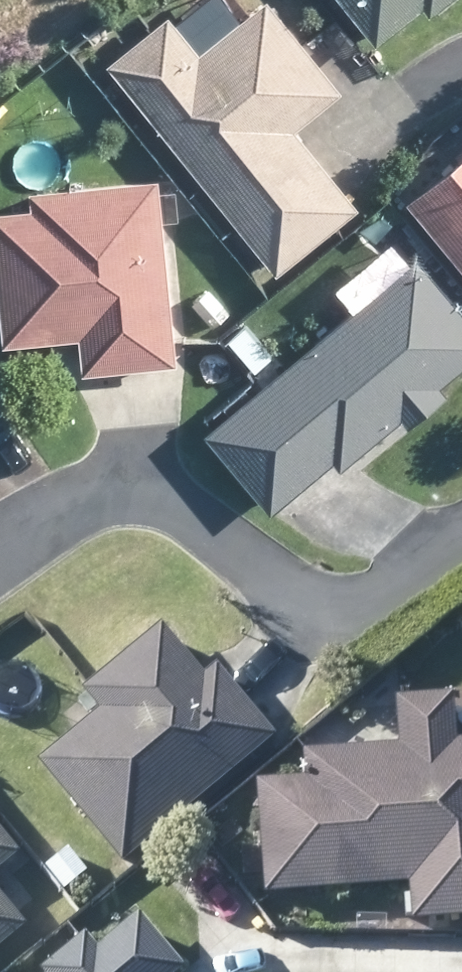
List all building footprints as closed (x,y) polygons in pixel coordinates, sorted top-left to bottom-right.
[(308,55),(265,0),(263,0),(248,14),(196,54),(174,26),(165,14),(104,63),(238,229),(267,267),(272,273),(354,208),(348,200),(290,128),(337,91),(308,55)] [(374,43),(420,3),(427,12),(443,0),(339,0),(374,43)] [(404,198),(409,204),(461,270),(461,152),(404,198)] [(155,181),(154,176),(24,189),(26,206),(0,209),(0,340),(0,342),(45,337),(57,336),(75,335),(79,370),(173,360),(155,181)] [(401,422),(441,390),(435,383),(461,360),(461,319),(413,259),(353,309),(201,432),(263,508),(268,505),(327,458),(334,465),(395,416),(401,422)] [(195,680),(184,667),(151,626),(73,691),(91,712),(29,763),(114,866),(123,858),(241,761),(263,742),(266,739),(207,668),(195,680)] [(415,884),(418,919),(461,916),(461,721),(460,695),(403,699),(406,748),(311,753),(313,778),(262,782),(271,895),(415,884)] [(0,845),(0,865),(10,857),(0,845)] [(17,930),(9,919),(0,909),(0,944),(17,930)] [(131,912),(61,971),(182,971),(131,912)]
